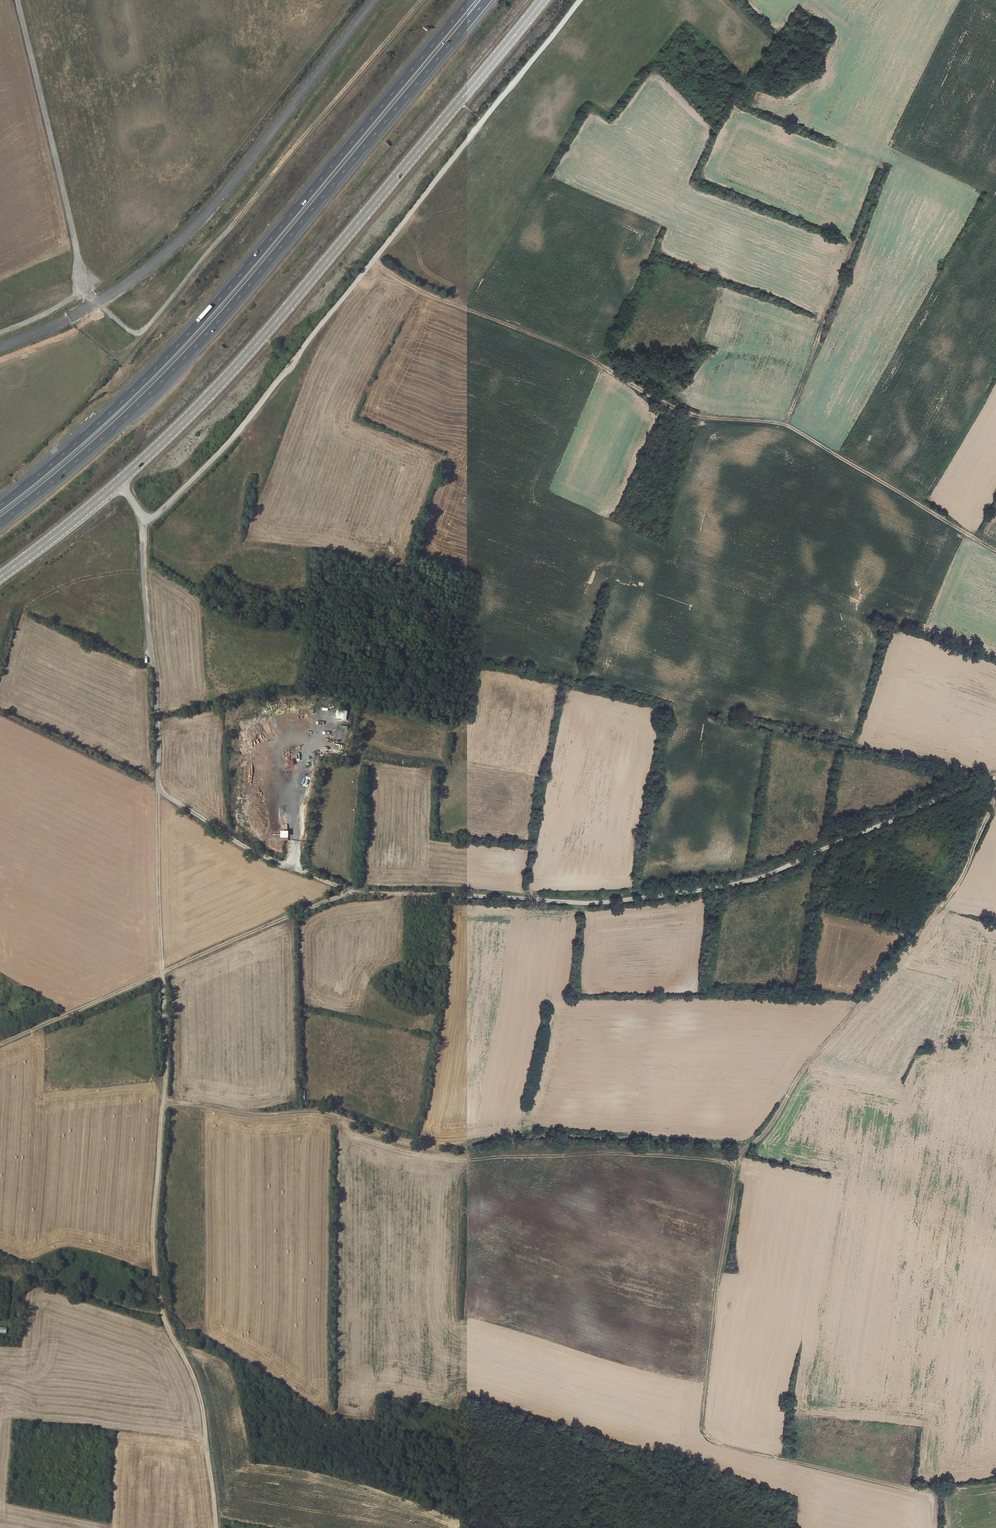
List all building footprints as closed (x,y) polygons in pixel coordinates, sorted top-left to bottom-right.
[(247,261),(249,263),(262,248),(259,246),(247,261)] [(239,739),(239,747),(249,747),(249,739),(239,739)] [(269,773),(273,758),(267,756),(263,771),(269,773)]
